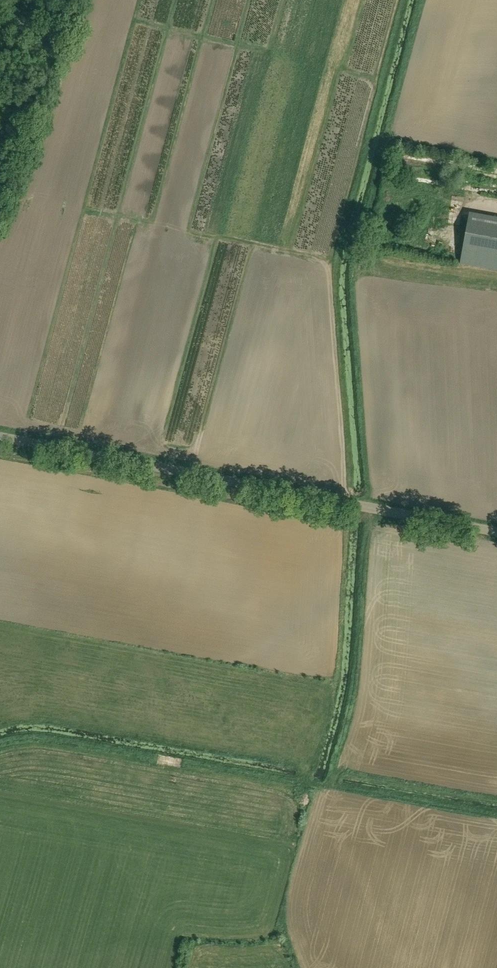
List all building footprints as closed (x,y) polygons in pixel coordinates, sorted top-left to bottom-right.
[(404,153),(405,162),(417,162),(417,152),(404,153)] [(467,221),(460,263),(496,270),(496,226),(467,221)] [(163,757),(161,768),(169,768),(171,758),(163,757)]
